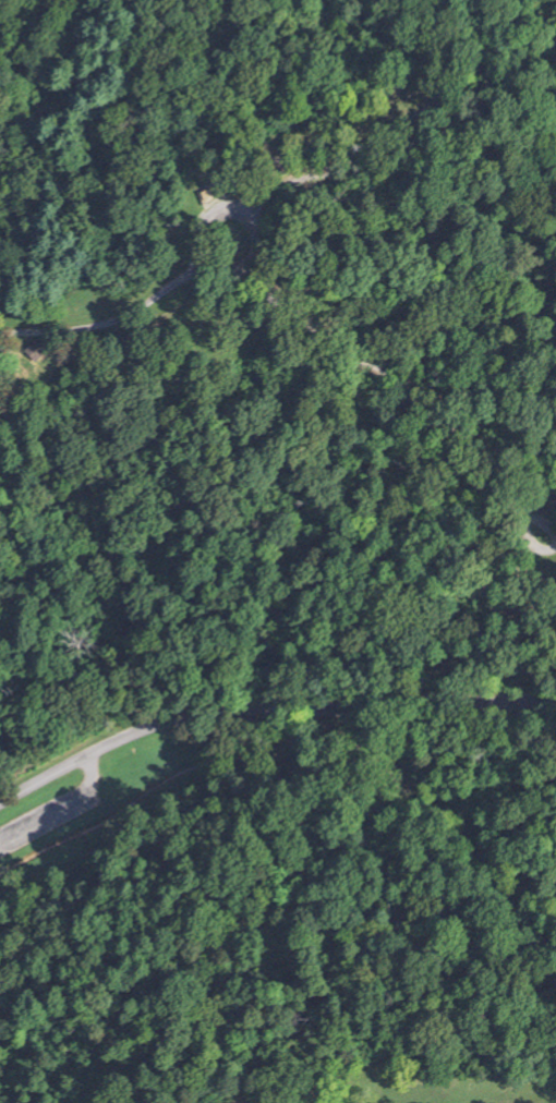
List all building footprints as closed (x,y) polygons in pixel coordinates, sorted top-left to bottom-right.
[(35,364),(47,353),(36,342),(24,353),(35,364)]
